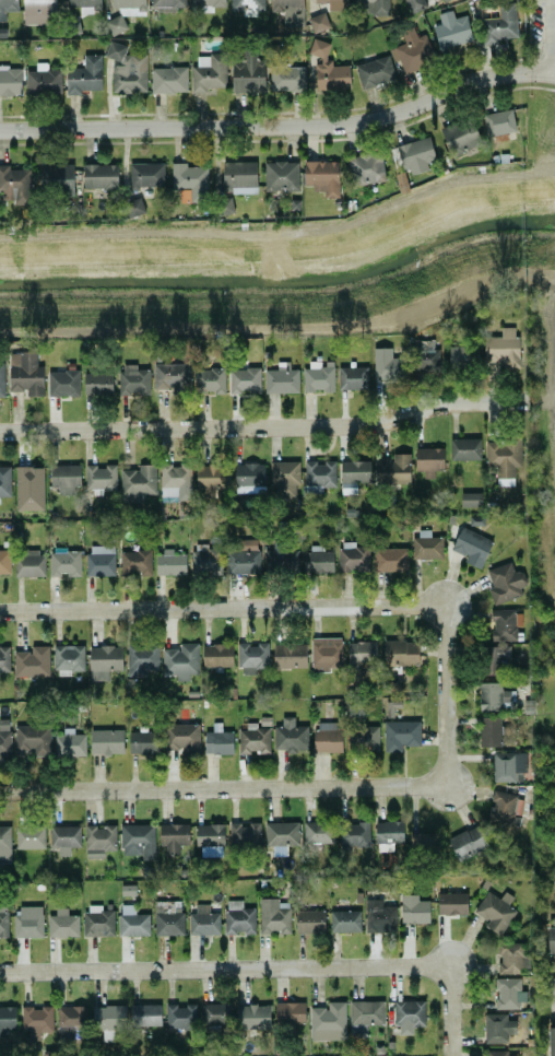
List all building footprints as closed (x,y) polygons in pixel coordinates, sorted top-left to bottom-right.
[(5,21),(5,11),(18,11),(18,0),(0,0),(0,21),(5,21)] [(23,19),(56,19),(56,0),(23,0),(23,19)] [(67,7),(80,6),(80,13),(101,12),(101,0),(67,0),(67,7)] [(146,15),(146,0),(114,0),(114,15),(146,15)] [(186,0),(149,0),(150,10),(176,10),(176,7),(186,7),(186,0)] [(190,12),(213,12),(213,7),(225,7),(225,0),(190,0),(190,12)] [(264,0),(230,0),(230,11),(243,11),(243,14),(264,14),(264,0)] [(271,11),(283,11),(283,25),(303,24),(303,0),(270,0),(271,11)] [(329,3),(329,10),(348,10),(348,0),(315,0),(315,3),(329,3)] [(364,3),(364,16),(389,16),(390,0),(353,0),(353,3),(364,3)] [(427,7),(424,0),(404,0),(410,14),(427,7)] [(482,45),(498,44),(498,39),(518,38),(516,3),(498,3),(498,17),(481,18),(482,45)] [(439,50),(473,40),(466,15),(454,18),(452,10),(437,14),(439,22),(432,24),(439,50)] [(313,33),(330,28),(325,12),(308,17),(313,33)] [(127,29),(121,14),(106,21),(112,35),(127,29)] [(391,48),(402,73),(435,59),(424,34),(418,37),(413,27),(401,32),(405,42),(391,48)] [(316,89),(350,88),(350,65),(348,65),(326,60),(330,43),(312,38),(309,54),(320,57),(315,76),(316,89)] [(147,92),(146,53),(126,54),(125,43),(106,43),(107,61),(112,61),(112,93),(147,92)] [(265,92),(265,60),(258,60),(258,48),(245,49),(245,60),(231,60),(231,92),(265,92)] [(66,95),(81,95),(81,90),(102,90),(101,54),(83,55),(84,68),(66,68),(66,95)] [(192,92),(205,91),(205,87),(226,87),(225,54),(197,55),(197,66),(191,66),(192,92)] [(354,65),(361,89),(396,79),(388,55),(354,65)] [(304,66),(269,67),(270,92),(305,91),(304,66)] [(21,95),(21,67),(0,67),(0,96),(21,95)] [(187,67),(151,68),(151,93),(187,92),(187,67)] [(61,94),(60,70),(25,71),(26,96),(61,94)] [(487,137),(516,131),(512,109),(483,115),(487,137)] [(439,129),(451,156),(482,143),(470,115),(439,129)] [(429,170),(426,162),(436,159),(428,136),(397,146),(407,177),(429,170)] [(353,187),(386,180),(379,150),(346,157),(353,187)] [(304,185),(312,185),(313,192),(324,191),(324,198),(339,197),(338,160),(303,161),(304,185)] [(257,193),(256,161),(222,162),(223,193),(257,193)] [(298,191),(298,161),(264,162),(264,192),(298,191)] [(164,162),(129,163),(130,188),(165,187),(164,162)] [(180,202),(208,201),(207,167),(186,167),(186,163),(171,163),(172,189),(180,189),(180,202)] [(40,164),(41,193),(74,192),(73,164),(40,164)] [(83,189),(117,189),(118,164),(84,164),(83,189)] [(1,192),(1,199),(12,200),(12,205),(29,205),(30,169),(9,168),(9,165),(0,165),(0,192),(1,192)] [(519,337),(514,337),(513,327),(500,327),(500,336),(484,337),(485,362),(502,361),(502,367),(520,367),(519,337)] [(434,350),(434,339),(412,340),(413,371),(440,371),(439,350),(434,350)] [(468,359),(466,346),(448,349),(450,361),(468,359)] [(374,380),(405,379),(404,355),(392,355),(392,347),(372,348),(374,380)] [(10,351),(9,391),(27,391),(27,395),(43,396),(44,366),(37,366),(37,352),(10,351)] [(305,391),(334,390),(333,361),(322,361),(304,361),(305,391)] [(298,369),(290,369),(289,362),(277,362),(277,369),(265,370),(265,393),(299,392),(298,369)] [(149,395),(150,370),(137,369),(137,364),(120,364),(120,394),(149,395)] [(154,364),(154,391),(189,391),(189,364),(154,364)] [(367,367),(338,367),(338,389),(367,388),(367,367)] [(224,392),(224,368),(194,369),(194,392),(224,392)] [(260,368),(229,369),(229,394),(261,393),(260,368)] [(80,395),(79,370),(47,372),(48,397),(80,395)] [(84,394),(113,395),(113,374),(85,373),(84,394)] [(480,460),(480,438),(450,439),(450,460),(480,460)] [(485,440),(485,465),(497,464),(497,486),(514,485),(514,466),(521,466),(521,439),(485,440)] [(443,447),(415,448),(415,471),(423,470),(423,478),(434,478),(434,470),(443,470),(443,447)] [(410,453),(392,454),(392,458),(375,458),(375,484),(411,484),(410,453)] [(370,460),(340,461),(341,494),(357,494),(356,483),(370,482),(370,460)] [(298,461),(271,461),(272,497),(299,497),(298,461)] [(336,487),(335,461),(304,462),(305,493),(322,493),(322,487),(336,487)] [(235,494),(265,493),(264,463),(234,464),(235,494)] [(80,486),(80,464),(50,465),(51,487),(58,487),(58,494),(75,494),(74,486),(80,486)] [(157,494),(156,464),(138,464),(138,468),(120,469),(121,503),(146,502),(145,494),(157,494)] [(85,489),(116,490),(116,465),(85,465),(85,489)] [(160,500),(191,500),(191,465),(160,465),(160,500)] [(229,488),(228,465),(196,466),(196,489),(229,488)] [(11,467),(0,466),(0,496),(10,496),(11,467)] [(16,510),(44,509),(43,466),(15,467),(16,510)] [(481,493),(460,492),(460,507),(481,507),(481,493)] [(480,569),(492,540),(460,527),(451,550),(466,556),(464,562),(480,569)] [(441,536),(411,538),(412,559),(443,557),(441,536)] [(226,550),(226,574),(259,574),(259,539),(233,539),(233,550),(226,550)] [(369,547),(355,547),(355,542),(339,542),(339,570),(369,571),(369,547)] [(114,576),(115,546),(87,545),(87,575),(114,576)] [(303,547),(304,572),(334,572),(333,551),(324,551),(324,547),(303,547)] [(298,548),(263,548),(263,573),(298,573),(298,548)] [(374,572),(408,571),(407,548),(373,549),(374,572)] [(9,549),(0,549),(0,574),(10,574),(9,549)] [(151,574),(150,549),(120,550),(120,574),(151,574)] [(222,574),(221,549),(190,550),(191,575),(222,574)] [(45,577),(45,551),(15,551),(14,576),(45,577)] [(49,552),(50,577),(61,576),(61,575),(81,575),(80,551),(49,552)] [(186,575),(186,554),(156,553),(156,574),(186,575)] [(486,569),(491,587),(488,588),(493,604),(520,596),(518,588),(526,585),(521,570),(513,572),(510,562),(486,569)] [(490,610),(491,641),(516,640),(515,609),(490,610)] [(311,638),(311,672),(330,672),(330,667),(342,667),(342,638),(311,638)] [(418,665),(417,640),(383,641),(384,666),(418,665)] [(376,666),(376,641),(347,642),(348,680),(361,679),(361,667),(376,666)] [(268,643),(248,643),(248,642),(238,642),(239,674),(256,674),(256,668),(268,668),(268,643)] [(180,644),(180,648),(162,648),(162,675),(175,675),(175,681),(189,681),(189,674),(198,674),(198,643),(180,644)] [(273,668),(307,667),(306,643),(272,644),(273,668)] [(159,670),(158,644),(126,645),(127,676),(146,676),(146,670),(159,670)] [(202,666),(232,667),(233,645),(203,644),(202,666)] [(85,670),(84,645),(54,645),(55,676),(70,676),(70,671),(85,670)] [(9,672),(9,646),(0,646),(0,672),(9,672)] [(48,646),(31,646),(31,651),(13,651),(14,677),(49,676),(48,646)] [(109,681),(109,670),(122,671),(122,646),(89,646),(88,680),(109,681)] [(500,658),(509,659),(510,646),(485,646),(485,674),(499,674),(500,658)] [(479,710),(511,709),(510,690),(501,690),(501,682),(479,683),(479,710)] [(307,751),(308,726),(294,725),(294,717),(281,716),(281,726),(274,726),(273,750),(307,751)] [(500,747),(500,718),(479,717),(479,746),(500,747)] [(10,756),(9,719),(0,719),(0,756),(10,756)] [(402,751),(402,746),(420,746),(420,720),(383,721),(384,752),(402,751)] [(239,753),(270,752),(269,728),(257,728),(256,722),(246,723),(246,730),(238,730),(239,753)] [(340,722),(314,722),(314,752),(341,751),(340,722)] [(199,724),(163,723),(163,751),(199,752),(199,724)] [(233,754),(233,731),(221,731),(221,723),(212,723),(212,731),(203,731),(203,753),(233,754)] [(14,726),(14,751),(33,750),(33,756),(50,756),(50,725),(14,726)] [(378,751),(379,726),(348,726),(348,750),(378,751)] [(55,756),(85,756),(85,734),(73,734),(74,728),(63,728),(63,734),(55,734),(55,756)] [(123,729),(90,730),(90,754),(124,754),(123,729)] [(129,754),(159,753),(159,732),(129,732),(129,754)] [(493,781),(523,782),(524,752),(493,752),(493,781)] [(303,844),(334,843),(333,821),(303,822),(303,844)] [(403,842),(403,821),(375,821),(376,851),(393,851),(393,842),(403,842)] [(260,824),(239,824),(239,822),(229,823),(229,846),(260,845),(260,824)] [(299,845),(299,822),(264,822),(264,846),(299,845)] [(189,823),(160,824),(161,855),(180,854),(179,845),(189,845),(189,823)] [(369,847),(369,824),(340,823),(339,853),(349,853),(349,847),(369,847)] [(154,824),(120,825),(121,855),(142,854),(142,860),(155,859),(154,824)] [(224,824),(196,824),(195,846),(206,846),(206,856),(223,857),(224,824)] [(459,861),(488,846),(477,824),(447,839),(459,861)] [(44,849),(44,826),(15,825),(15,848),(44,849)] [(80,825),(50,826),(50,848),(58,848),(58,856),(70,855),(70,847),(81,847),(80,825)] [(116,851),(116,825),(85,826),(86,859),(103,858),(103,851),(116,851)] [(11,863),(10,826),(0,826),(0,863),(11,863)] [(409,833),(410,855),(439,854),(438,832),(409,833)] [(513,897),(504,891),(500,898),(487,890),(473,912),(488,921),(485,926),(500,936),(515,911),(507,906),(513,897)] [(467,914),(467,892),(437,893),(437,915),(467,914)] [(417,894),(400,894),(400,923),(429,923),(429,900),(418,900),(417,894)] [(279,898),(259,898),(260,933),(290,932),(290,902),(279,903),(279,898)] [(242,908),(242,900),(225,901),(225,934),(255,933),(255,908),(242,908)] [(396,931),(396,901),(365,901),(366,932),(396,931)] [(220,913),(208,913),(208,904),(190,903),(189,934),(219,935),(220,913)] [(149,914),(135,914),(135,904),(119,905),(120,936),(149,935),(149,914)] [(42,937),(42,905),(19,906),(19,915),(13,915),(13,937),(42,937)] [(84,936),(114,936),(115,910),(101,909),(102,905),(84,905),(84,936)] [(8,936),(8,907),(0,907),(0,937),(8,936)] [(79,936),(78,915),(67,915),(67,907),(55,908),(55,915),(47,915),(48,937),(79,936)] [(296,933),(324,933),(324,910),(296,910),(296,933)] [(330,911),(330,933),(360,932),(360,910),(330,911)] [(184,914),(155,913),(154,935),(184,936),(184,914)] [(522,974),(523,943),(498,942),(498,973),(522,974)] [(522,990),(520,991),(520,977),(496,978),(496,999),(494,999),(494,1009),(523,1008),(522,990)] [(393,1025),(399,1025),(399,1034),(413,1034),(413,1026),(425,1026),(424,1000),(393,1001),(393,1025)] [(346,1040),(345,1001),(327,1002),(327,1007),(309,1008),(310,1040),(346,1040)] [(384,1001),(349,1001),(349,1033),(366,1033),(366,1025),(384,1025),(384,1001)] [(305,1026),(304,1002),(274,1003),(275,1027),(305,1026)] [(201,1004),(201,1027),(232,1026),(232,1003),(201,1004)] [(161,1004),(130,1004),(131,1026),(161,1025),(161,1004)] [(166,1029),(197,1029),(196,1004),(165,1005),(166,1029)] [(270,1029),(270,1005),(236,1004),(235,1028),(270,1029)] [(125,1005),(92,1006),(92,1031),(126,1030),(125,1005)] [(53,1032),(52,1006),(21,1007),(22,1030),(28,1030),(28,1040),(40,1040),(39,1032),(53,1032)] [(86,1006),(57,1006),(58,1026),(87,1026),(86,1006)] [(15,1031),(16,1007),(0,1007),(0,1031),(15,1031)] [(507,1043),(507,1034),(515,1034),(515,1020),(507,1020),(507,1013),(484,1014),(485,1043),(507,1043)]
